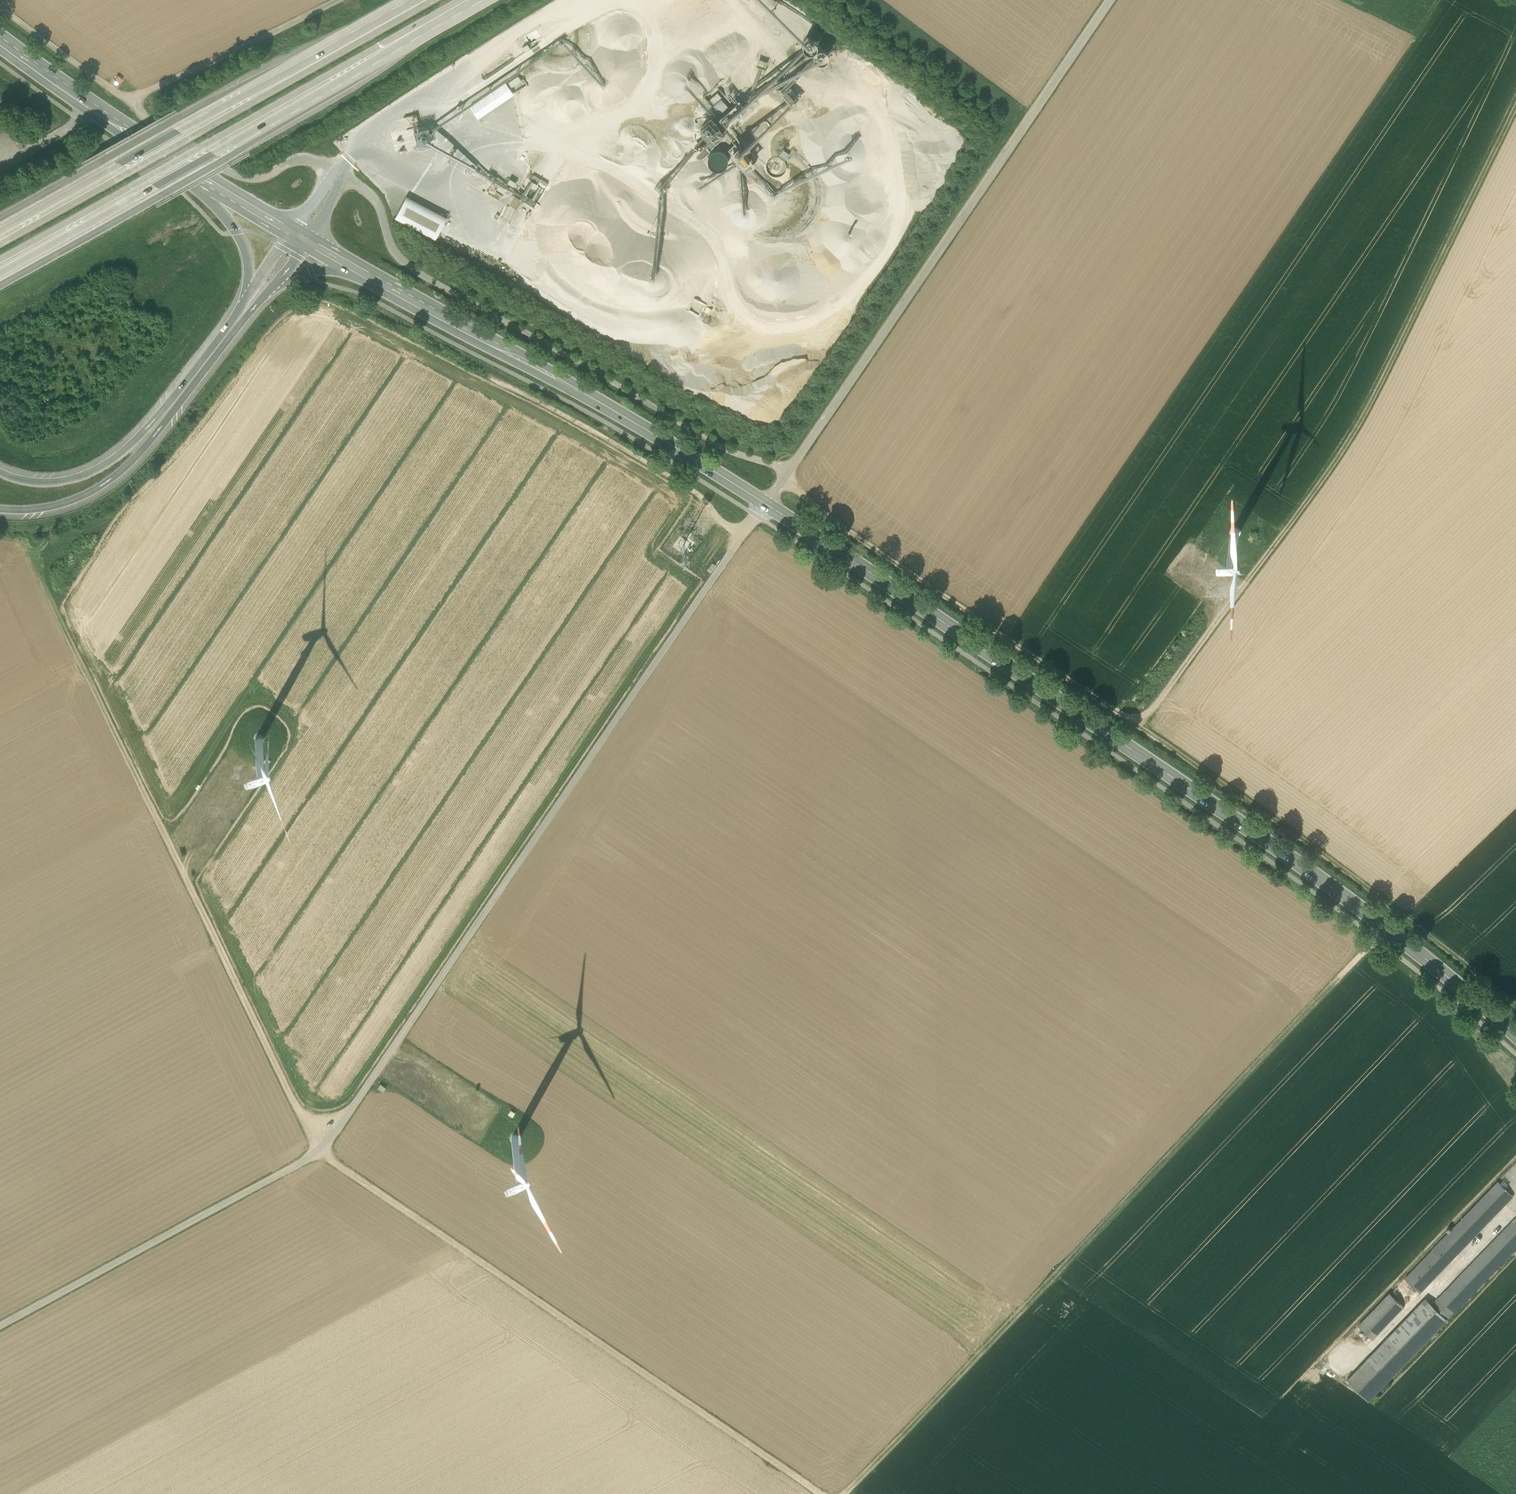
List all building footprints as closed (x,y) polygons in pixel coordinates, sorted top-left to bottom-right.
[(518,76),(508,82),(511,87),(521,81),(518,76)] [(505,84),(471,108),(477,117),(512,94),(505,84)] [(699,129),(711,143),(726,130),(723,126),(744,108),(737,101),(716,119),(714,116),(699,129)] [(426,127),(413,130),(416,143),(429,141),(426,127)] [(729,151),(744,169),(751,163),(736,145),(729,151)] [(725,150),(710,155),(715,170),(730,165),(725,150)] [(530,180),(545,189),(548,184),(533,174),(530,180)] [(446,217),(406,197),(395,218),(435,239),(446,217)] [(1513,1196),(1498,1182),(1405,1279),(1419,1293),(1513,1196)] [(1515,1247),(1515,1219),(1430,1308),(1444,1322),(1515,1247)] [(1358,1325),(1372,1339),(1404,1306),(1390,1293),(1358,1325)] [(1444,1322),(1430,1308),(1422,1301),(1347,1380),(1369,1401),(1444,1322)]
